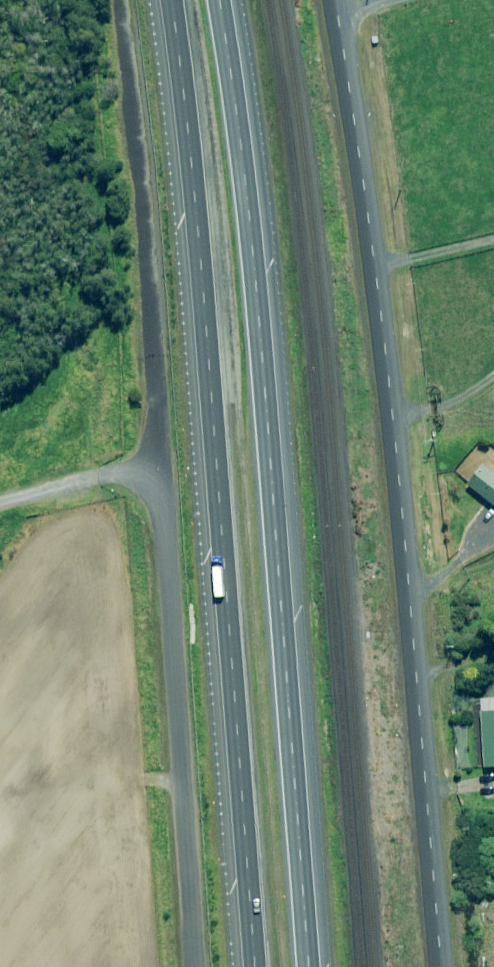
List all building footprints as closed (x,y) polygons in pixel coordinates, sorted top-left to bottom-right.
[(483,465),(468,485),(493,505),(493,473),(483,465)] [(484,768),(493,768),(493,699),(481,699),(484,768)]
